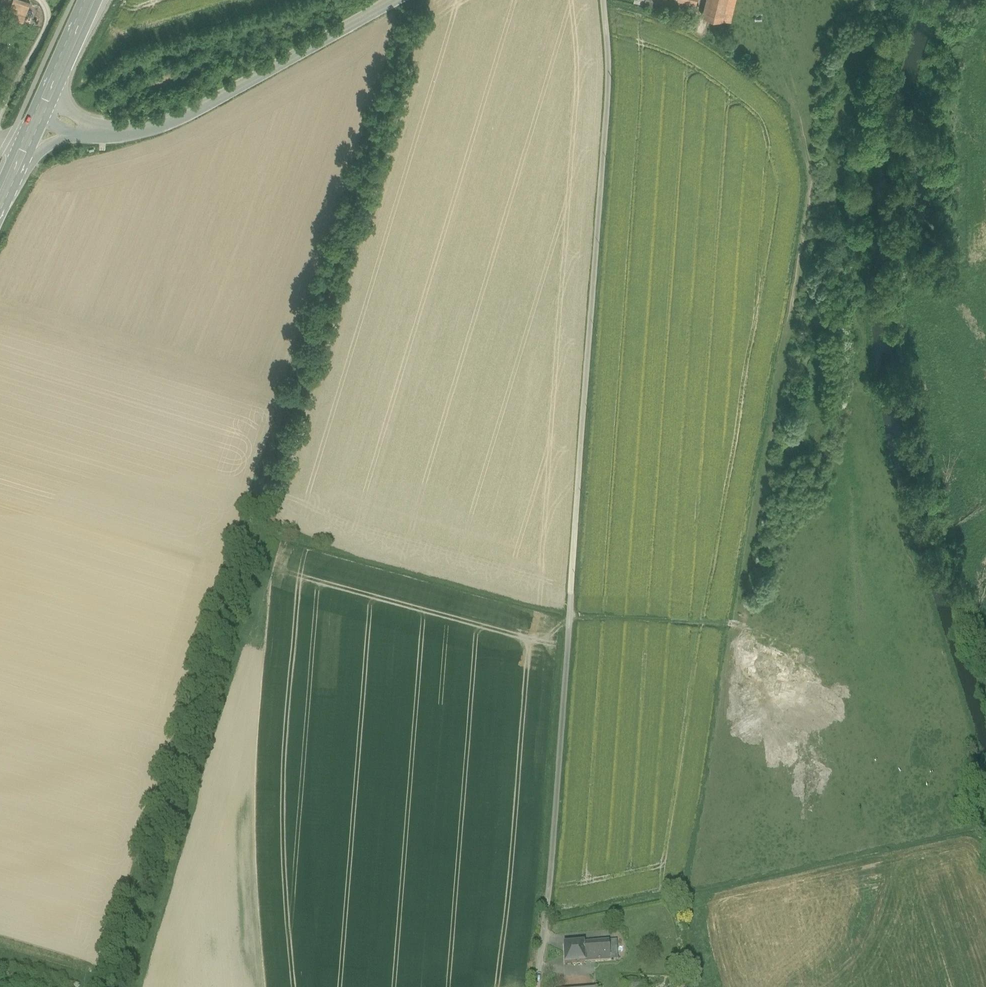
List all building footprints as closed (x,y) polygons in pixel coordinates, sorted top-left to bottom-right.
[(0,5),(0,14),(7,17),(13,0),(2,0),(0,5)] [(24,0),(13,0),(7,17),(24,22),(31,2),(24,0)] [(638,2),(700,15),(703,0),(638,0),(638,2)] [(703,17),(729,22),(734,0),(707,0),(703,17)] [(615,941),(583,944),(584,962),(616,960),(615,941)] [(583,943),(563,945),(564,964),(585,963),(584,962),(583,944),(583,943)]
